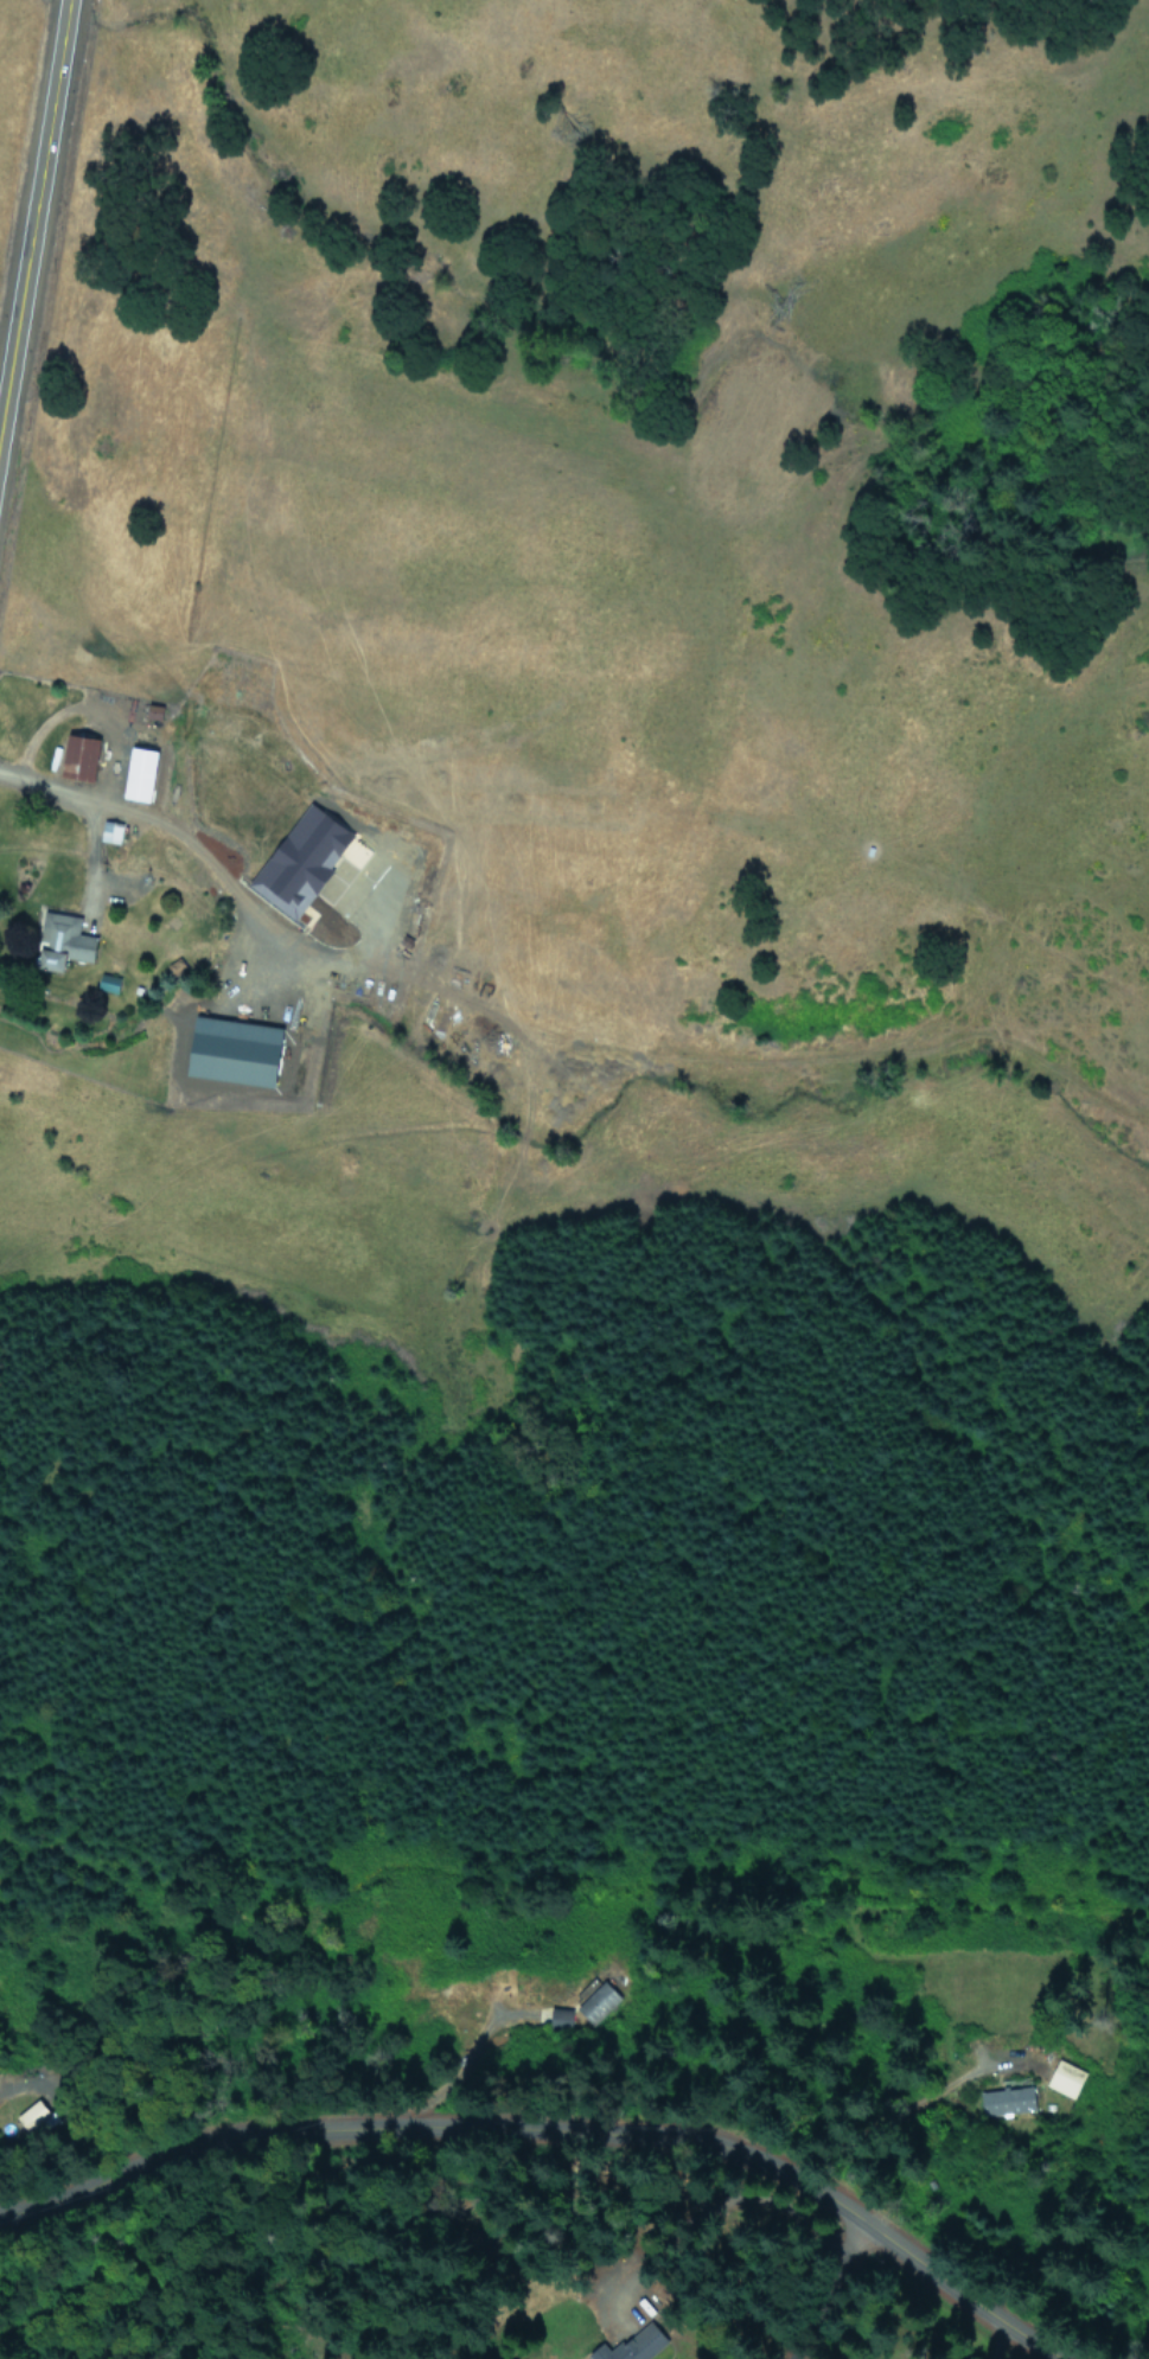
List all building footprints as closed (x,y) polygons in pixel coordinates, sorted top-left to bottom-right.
[(99,737),(68,734),(63,776),(94,779),(99,737)] [(123,797),(148,802),(158,751),(132,746),(123,797)] [(299,919),(331,870),(329,869),(354,832),(307,801),(251,887),(299,919)] [(121,822),(102,820),(100,840),(119,842),(121,822)] [(81,916),(44,910),(39,943),(43,944),(39,967),(65,971),(68,957),(93,961),(97,936),(78,933),(81,916)] [(120,977),(100,973),(97,989),(117,992),(120,977)] [(277,1086),(284,1026),(196,1016),(189,1075),(277,1086)] [(621,1997),(604,1980),(574,2008),(591,2026),(621,1997)] [(550,2028),(570,2028),(570,2008),(550,2008),(550,2028)] [(1071,2101),(1085,2074),(1057,2059),(1042,2085),(1071,2101)] [(977,2092),(979,2117),(1032,2112),(1029,2088),(977,2092)] [(47,2113),(38,2099),(13,2114),(23,2129),(47,2113)] [(664,2344),(647,2322),(607,2353),(600,2344),(583,2355),(586,2358),(644,2358),(664,2344)]
